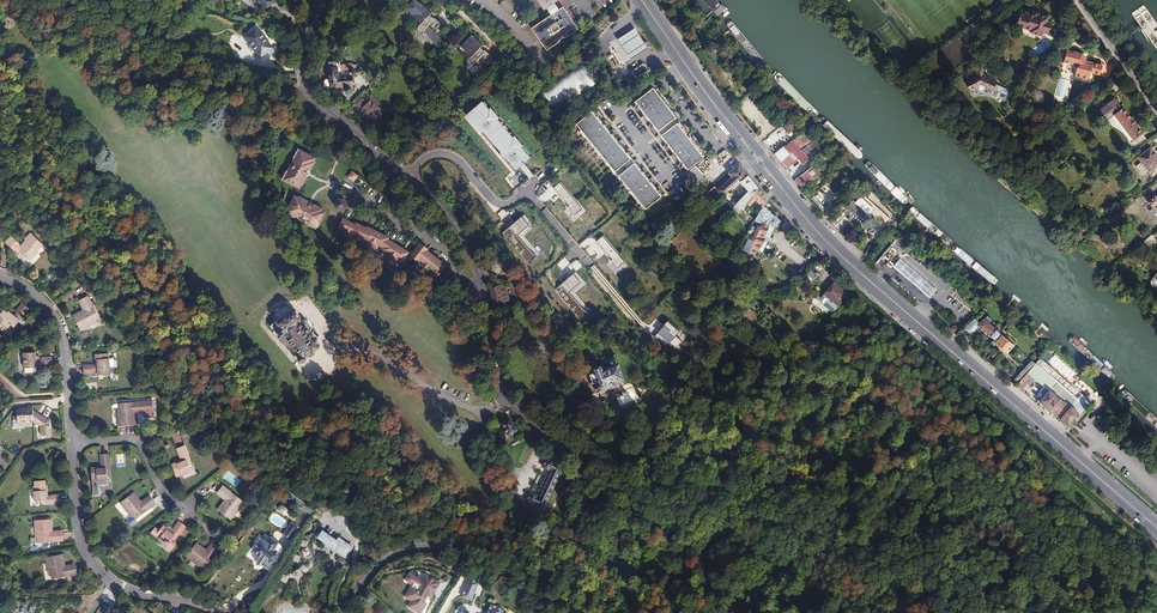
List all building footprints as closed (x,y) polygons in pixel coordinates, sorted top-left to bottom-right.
[(274,1),(273,0),(252,0),(256,3),(255,4),(260,7),(261,6),(268,10),(274,1)] [(544,9),(546,8),(554,2),(557,0),(538,0),(544,9)] [(432,12),(421,2),(410,14),(420,24),(419,26),(418,28),(418,29),(419,30),(421,31),(422,31),(423,31),(430,38),(429,39),(436,45),(443,37),(437,31),(438,30),(436,28),(439,24),(440,23),(434,18),(432,20),(428,16),(432,12)] [(554,2),(546,8),(552,16),(560,10),(554,2)] [(576,29),(563,8),(560,10),(552,16),(533,28),(547,49),(576,29)] [(1048,34),(1052,23),(1047,22),(1048,17),(1037,14),(1036,16),(1025,12),(1024,16),(1020,14),(1016,26),(1031,31),(1030,33),(1042,37),(1043,33),(1048,34)] [(257,26),(244,36),(249,43),(248,43),(250,45),(253,50),(255,52),(256,52),(261,58),(273,48),(268,42),(269,41),(262,32),(261,33),(257,26)] [(617,39),(631,60),(648,48),(635,28),(617,39)] [(490,57),(489,57),(490,56),(485,51),(484,53),(479,49),(483,45),(472,34),(460,47),(471,57),(470,58),(469,59),(469,60),(469,61),(470,62),(471,63),(472,63),(473,63),(474,62),(481,69),(488,62),(487,60),(490,57)] [(1043,44),(1030,51),(1034,58),(1047,50),(1043,44)] [(1102,65),(1085,61),(1081,58),(1082,54),(1067,50),(1064,62),(1074,65),(1077,68),(1075,76),(1089,80),(1090,72),(1100,75),(1102,65)] [(541,90),(554,111),(596,84),(582,63),(541,90)] [(644,64),(632,71),(636,78),(648,70),(644,64)] [(338,71),(329,72),(330,79),(330,86),(330,87),(352,86),(351,76),(353,76),(353,73),(346,73),(344,73),(343,73),(341,71),(341,68),(338,68),(338,71)] [(971,79),(966,82),(971,91),(976,88),(976,89),(977,89),(980,87),(992,92),(997,81),(983,75),(983,71),(977,71),(977,75),(971,79)] [(651,88),(634,102),(687,168),(704,155),(651,88)] [(1133,140),(1142,134),(1122,108),(1121,109),(1113,98),(1098,110),(1107,121),(1115,115),(1133,140)] [(370,100),(360,111),(373,124),(372,126),(375,128),(380,123),(377,120),(384,113),(370,100)] [(493,111),(485,102),(468,117),(518,174),(535,159),(526,149),(528,147),(519,137),(517,138),(502,121),(504,120),(495,110),(493,111)] [(662,196),(593,111),(576,125),(645,210),(662,196)] [(792,141),(801,151),(815,139),(806,129),(792,141)] [(813,154),(822,147),(815,139),(801,151),(808,157),(813,154)] [(774,155),(787,169),(797,160),(803,165),(809,159),(808,157),(801,151),(792,141),(774,155)] [(1156,165),(1156,164),(1154,160),(1156,157),(1150,148),(1138,157),(1148,172),(1150,173),(1151,173),(1152,173),(1153,171),(1153,170),(1153,168),(1156,165)] [(315,158),(298,149),(294,158),(294,159),(288,172),(287,171),(282,180),(299,189),(301,185),(302,186),(307,177),(304,176),(306,172),(308,173),(309,171),(310,171),(314,162),(313,162),(315,158)] [(828,156),(825,152),(818,157),(822,161),(828,156)] [(708,159),(701,166),(709,174),(716,167),(708,159)] [(706,177),(694,164),(686,171),(698,184),(706,177)] [(748,175),(739,164),(728,173),(732,177),(717,190),(722,196),(740,182),(749,191),(733,207),(737,212),(758,187),(748,175)] [(814,165),(794,181),(797,185),(799,184),(801,186),(810,180),(810,181),(821,173),(819,171),(820,170),(820,169),(820,168),(820,167),(819,167),(818,166),(816,167),(814,165)] [(353,171),(348,177),(355,183),(360,176),(353,171)] [(557,183),(552,188),(568,206),(566,208),(573,216),(581,209),(557,183)] [(737,212),(738,214),(746,223),(752,218),(746,211),(756,200),(759,204),(763,207),(763,206),(768,200),(758,187),(737,212)] [(855,220),(860,225),(868,215),(883,228),(891,219),(863,195),(864,193),(862,191),(859,194),(853,201),(853,200),(851,202),(848,199),(839,210),(843,213),(844,211),(849,215),(855,220)] [(859,194),(856,191),(850,198),(853,200),(853,201),(859,194)] [(1154,196),(1147,202),(1156,211),(1156,210),(1156,198),(1154,196)] [(308,225),(317,229),(325,212),(322,211),(322,209),(314,205),(313,206),(311,204),(310,206),(307,204),(308,202),(299,197),(298,198),(295,197),(286,213),(295,218),(295,217),(308,224),(308,225)] [(341,199),(339,199),(338,200),(337,201),(336,202),(335,203),(335,205),(336,206),(336,208),(337,209),(338,209),(339,210),(340,210),(343,210),(345,209),(346,209),(346,208),(347,205),(347,203),(346,202),(346,200),(344,199),(343,199),(341,199)] [(766,209),(763,206),(763,207),(758,215),(768,221),(774,216),(766,209)] [(842,215),(839,213),(837,216),(835,215),(831,220),(836,223),(842,215)] [(754,221),(740,250),(753,256),(756,250),(762,252),(774,228),(780,221),(774,216),(768,221),(758,215),(754,221)] [(534,227),(525,216),(504,234),(530,264),(541,255),(524,236),(534,227)] [(348,221),(343,218),(338,227),(344,230),(342,234),(349,237),(351,234),(355,236),(354,239),(360,242),(362,238),(367,241),(366,244),(377,249),(378,246),(383,249),(382,250),(383,251),(381,254),(391,260),(393,257),(398,260),(403,252),(391,244),(392,242),(388,240),(389,238),(385,235),(383,238),(371,231),(372,229),(367,227),(365,230),(359,227),(361,225),(356,223),(355,225),(354,227),(347,223),(348,221)] [(383,238),(385,235),(372,229),(371,231),(383,238)] [(23,260),(26,257),(30,261),(38,252),(37,251),(43,245),(31,233),(25,239),(26,241),(23,244),(24,245),(21,247),(19,245),(20,244),(12,236),(5,243),(14,251),(15,250),(19,254),(18,255),(23,260)] [(625,263),(602,236),(596,242),(611,259),(609,261),(617,270),(625,263)] [(1152,246),(1156,242),(1152,236),(1138,247),(1142,252),(1148,247),(1152,246)] [(893,257),(903,245),(895,237),(884,249),(893,257)] [(391,244),(403,252),(405,250),(392,242),(391,244)] [(419,248),(412,257),(418,262),(420,260),(423,263),(421,265),(426,269),(428,267),(433,270),(431,273),(437,277),(445,267),(439,263),(440,261),(436,258),(435,260),(429,255),(431,253),(427,251),(428,249),(420,243),(417,247),(419,248)] [(894,258),(904,246),(903,245),(893,257),(894,258)] [(419,248),(417,247),(410,256),(412,257),(419,248)] [(914,255),(896,277),(905,285),(924,263),(914,255)] [(811,270),(806,275),(812,281),(817,276),(811,270)] [(584,283),(575,272),(553,292),(579,322),(587,315),(570,295),(584,283)] [(509,299),(505,283),(497,285),(497,287),(490,288),(491,292),(493,300),(496,299),(497,304),(504,302),(504,300),(509,299)] [(838,307),(849,295),(842,289),(840,291),(832,284),(826,292),(829,295),(828,296),(834,301),(833,303),(838,307)] [(88,296),(80,300),(84,308),(85,307),(87,310),(84,311),(83,310),(73,316),(81,331),(97,322),(96,321),(100,319),(88,296)] [(29,308),(23,303),(15,312),(16,313),(14,316),(8,311),(7,313),(4,310),(0,314),(0,321),(9,328),(11,325),(15,327),(19,322),(17,321),(21,316),(22,317),(29,308)] [(312,350),(319,344),(313,337),(314,336),(314,334),(312,332),(310,332),(309,333),(308,332),(310,330),(311,327),(305,321),(303,322),(301,324),(299,322),(301,320),(301,317),(295,311),(293,312),(291,314),(290,312),(286,315),(285,314),(283,314),(281,315),(281,317),(282,318),(279,321),(278,320),(276,322),(274,321),(271,324),(272,325),(271,326),(278,335),(281,333),(285,339),(284,340),(287,343),(288,342),(295,350),(293,353),(295,355),(298,353),(300,356),(299,357),(299,360),(301,362),(304,362),(305,361),(305,358),(304,357),(308,353),(312,350)] [(984,331),(994,340),(1000,333),(989,324),(993,320),(987,315),(984,320),(983,319),(978,326),(984,331)] [(687,335),(666,319),(653,336),(667,347),(670,343),(682,353),(684,350),(679,345),(687,335)] [(984,331),(978,326),(972,321),(966,327),(973,332),(976,329),(981,334),(984,331)] [(1014,346),(999,333),(994,340),(993,341),(1007,354),(1014,346)] [(25,368),(37,367),(53,366),(52,357),(42,358),(42,359),(39,359),(39,356),(36,356),(36,352),(24,353),(25,368)] [(93,365),(83,366),(84,374),(94,374),(94,373),(104,372),(103,369),(110,369),(109,354),(95,354),(96,360),(97,360),(97,365),(96,366),(93,366),(93,365)] [(1070,427),(1075,421),(1072,419),(1078,413),(1080,415),(1091,402),(1040,359),(1035,364),(1018,383),(1016,385),(1021,390),(1024,386),(1028,382),(1030,385),(1035,379),(1043,387),(1039,391),(1043,394),(1038,400),(1067,425),(1070,427)] [(1018,383),(1035,364),(1031,360),(1014,380),(1018,383)] [(610,386),(608,387),(609,390),(616,388),(613,381),(615,381),(617,386),(622,384),(623,383),(625,382),(617,364),(603,370),(602,367),(601,368),(605,377),(606,376),(610,386)] [(605,377),(601,368),(600,368),(600,367),(598,367),(595,368),(595,370),(593,371),(594,373),(590,374),(597,392),(608,387),(610,386),(606,376),(605,377)] [(136,425),(135,413),(133,413),(133,410),(136,410),(139,410),(139,413),(145,412),(146,418),(150,417),(153,413),(152,401),(119,403),(119,408),(117,408),(119,426),(136,425)] [(41,435),(51,435),(52,431),(50,431),(50,421),(47,421),(44,419),(44,418),(33,411),(33,406),(27,406),(28,408),(16,409),(17,416),(13,416),(14,420),(13,420),(14,428),(23,427),(23,423),(22,421),(28,420),(34,420),(34,421),(41,426),(41,435)] [(510,419),(501,424),(508,436),(517,431),(510,419)] [(185,445),(177,449),(180,458),(181,457),(182,460),(183,461),(177,464),(177,462),(172,464),(177,477),(191,471),(189,465),(191,464),(188,455),(188,454),(185,445)] [(109,454),(101,455),(101,464),(102,464),(102,467),(102,469),(97,469),(96,467),(91,468),(92,481),(107,480),(107,474),(110,474),(109,464),(110,464),(109,454)] [(560,476),(564,468),(547,460),(543,468),(551,472),(539,497),(531,494),(527,502),(544,510),(553,491),(557,492),(559,492),(565,480),(564,478),(560,476)] [(46,480),(35,481),(35,486),(34,486),(35,501),(41,501),(41,504),(51,503),(52,504),(61,503),(61,495),(51,495),(51,496),(48,496),(47,496),(46,491),(48,491),(47,485),(46,485),(46,480)] [(223,485),(218,493),(224,498),(225,497),(228,499),(226,501),(225,500),(217,510),(231,520),(242,506),(240,505),(243,501),(223,485)] [(156,504),(150,497),(144,502),(145,503),(142,505),(140,503),(141,502),(134,492),(120,503),(131,517),(133,516),(136,520),(156,504)] [(224,498),(218,493),(217,494),(225,500),(226,501),(228,499),(225,497),(224,498)] [(144,502),(150,497),(149,496),(141,502),(140,503),(142,505),(145,503),(144,502)] [(298,512),(309,520),(315,511),(304,503),(298,512)] [(326,525),(330,519),(327,517),(325,520),(320,517),(318,520),(326,525)] [(63,541),(63,532),(55,533),(55,534),(51,534),(51,531),(53,531),(52,519),(35,520),(36,538),(38,538),(38,543),(63,541)] [(187,526),(180,521),(174,529),(174,530),(173,532),(172,533),(167,529),(168,528),(164,525),(156,536),(168,545),(171,540),(174,542),(180,534),(181,534),(187,526)] [(290,540),(299,527),(292,523),(284,535),(290,540)] [(302,533),(309,537),(313,530),(307,526),(302,533)] [(322,531),(317,539),(346,558),(353,548),(339,538),(337,541),(322,531)] [(275,563),(281,554),(274,550),(279,543),(271,538),(271,539),(265,535),(263,538),(260,536),(255,542),(258,544),(253,551),(260,556),(256,560),(257,563),(261,566),(264,565),(267,561),(268,558),(275,563)] [(209,550),(214,543),(212,542),(206,550),(205,551),(207,553),(210,550),(209,550)] [(221,549),(214,543),(209,550),(210,550),(207,553),(205,551),(206,550),(196,543),(186,556),(200,567),(202,566),(205,569),(221,549)] [(309,558),(315,555),(311,547),(305,551),(309,558)] [(78,577),(75,566),(67,567),(67,568),(64,569),(64,566),(65,566),(63,554),(46,558),(49,575),(51,575),(52,579),(67,576),(68,579),(78,577)] [(282,580),(288,583),(290,577),(296,579),(299,578),(302,576),(306,574),(307,572),(309,570),(306,566),(302,567),(296,571),(286,573),(282,580)] [(410,574),(406,581),(412,584),(405,597),(413,601),(409,607),(420,612),(421,612),(426,603),(423,601),(432,596),(439,584),(426,576),(423,580),(418,577),(418,578),(410,574)] [(469,579),(462,597),(471,601),(479,583),(469,579)] [(491,605),(488,612),(507,612),(506,611),(491,605)]
